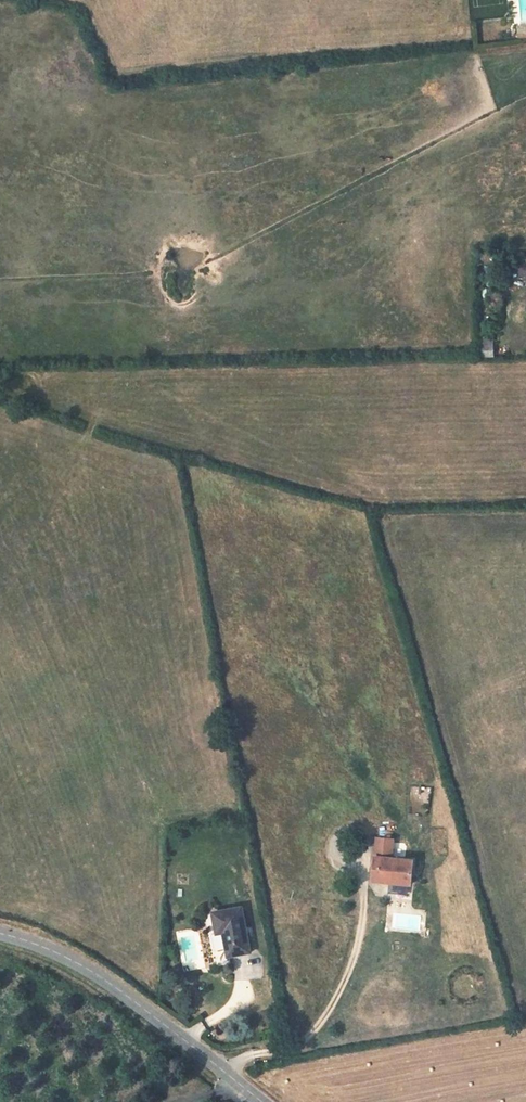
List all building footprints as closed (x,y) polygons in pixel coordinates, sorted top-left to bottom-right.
[(518,28),(519,38),(525,37),(525,27),(518,28)] [(492,344),(481,345),(482,358),(492,358),(492,344)] [(394,840),(378,838),(376,857),(375,857),(373,881),(411,885),(413,861),(392,858),(394,840)] [(228,956),(250,952),(242,908),(214,913),(217,933),(224,932),(228,956)]
